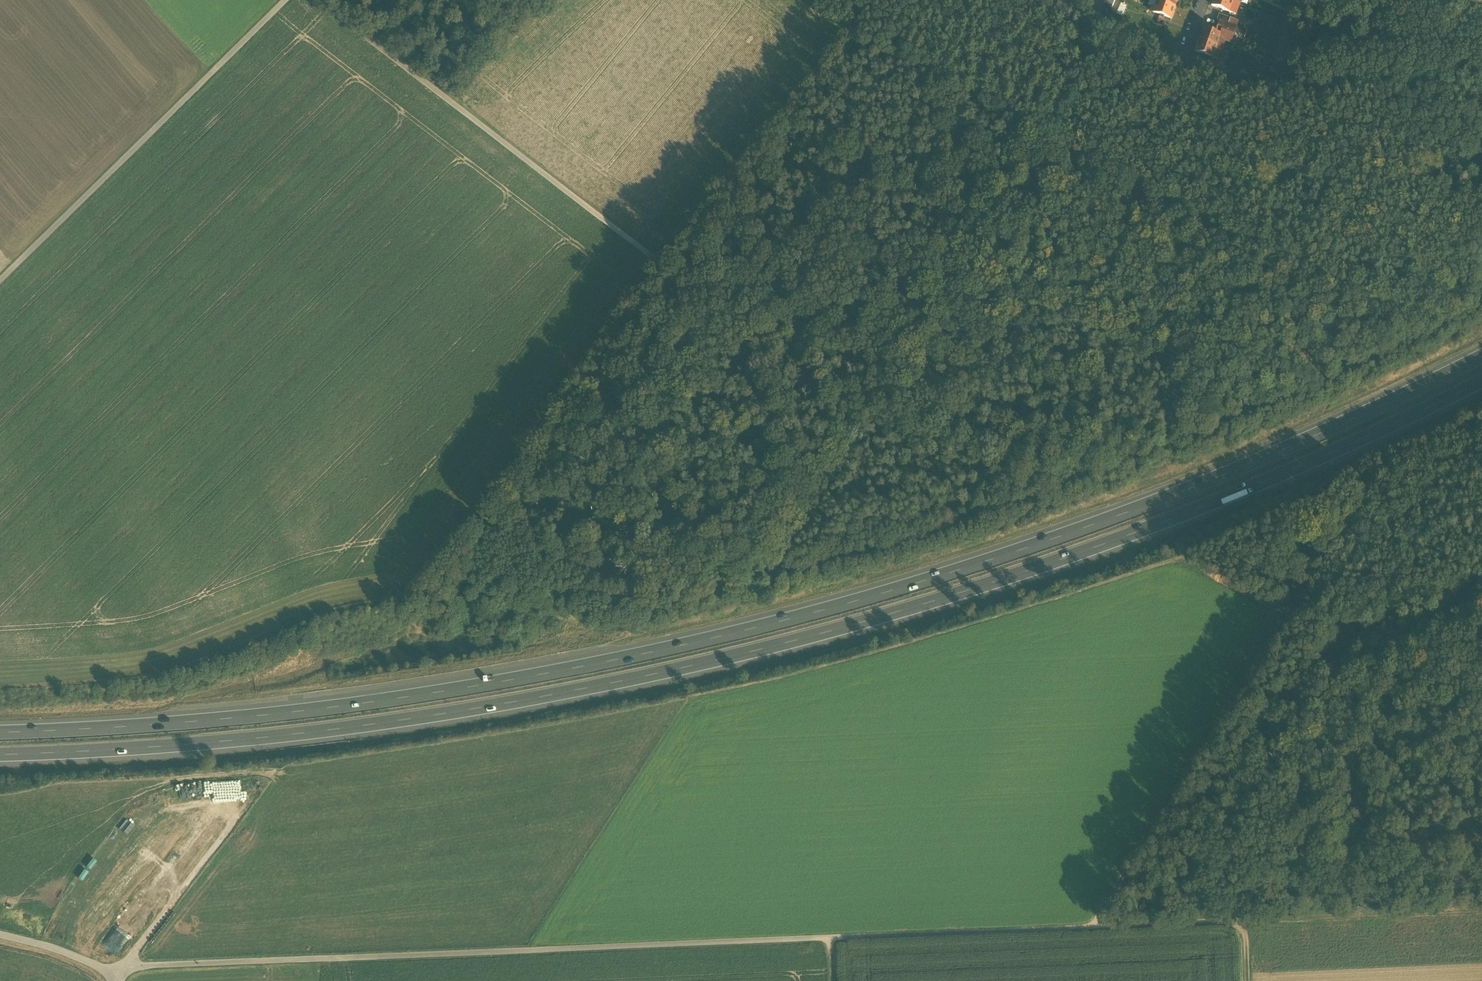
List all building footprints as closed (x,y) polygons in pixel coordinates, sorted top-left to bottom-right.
[(1104,2),(1112,8),(1115,0),(1105,0),(1104,2)] [(1233,1),(1231,0),(1214,0),(1211,6),(1232,14),(1234,9),(1237,10),(1239,3),(1233,1)] [(1171,19),(1175,7),(1157,1),(1154,8),(1151,7),(1150,11),(1171,19)] [(1116,15),(1122,17),(1126,7),(1121,5),(1116,15)] [(1217,20),(1228,24),(1230,18),(1219,14),(1217,20)] [(1234,26),(1237,27),(1239,22),(1230,18),(1228,24),(1234,26)] [(1218,27),(1234,33),(1237,27),(1220,21),(1218,27)] [(1218,27),(1216,32),(1224,36),(1223,40),(1225,41),(1231,43),(1234,33),(1218,27)] [(1246,31),(1237,27),(1234,33),(1244,37),(1246,31)] [(1199,40),(1217,46),(1220,39),(1223,40),(1224,36),(1216,32),(1203,28),(1199,40)] [(1292,33),(1280,28),(1276,38),(1288,43),(1292,33)] [(1225,41),(1223,40),(1220,39),(1217,46),(1223,48),(1225,41)] [(1223,48),(1217,46),(1199,40),(1195,52),(1219,60),(1223,48)] [(1226,61),(1229,51),(1223,49),(1220,59),(1226,61)] [(1218,64),(1208,63),(1207,72),(1217,73),(1218,64)] [(184,786),(161,790),(164,802),(186,798),(184,786)] [(126,914),(118,932),(125,935),(128,929),(135,932),(140,920),(126,914)]
